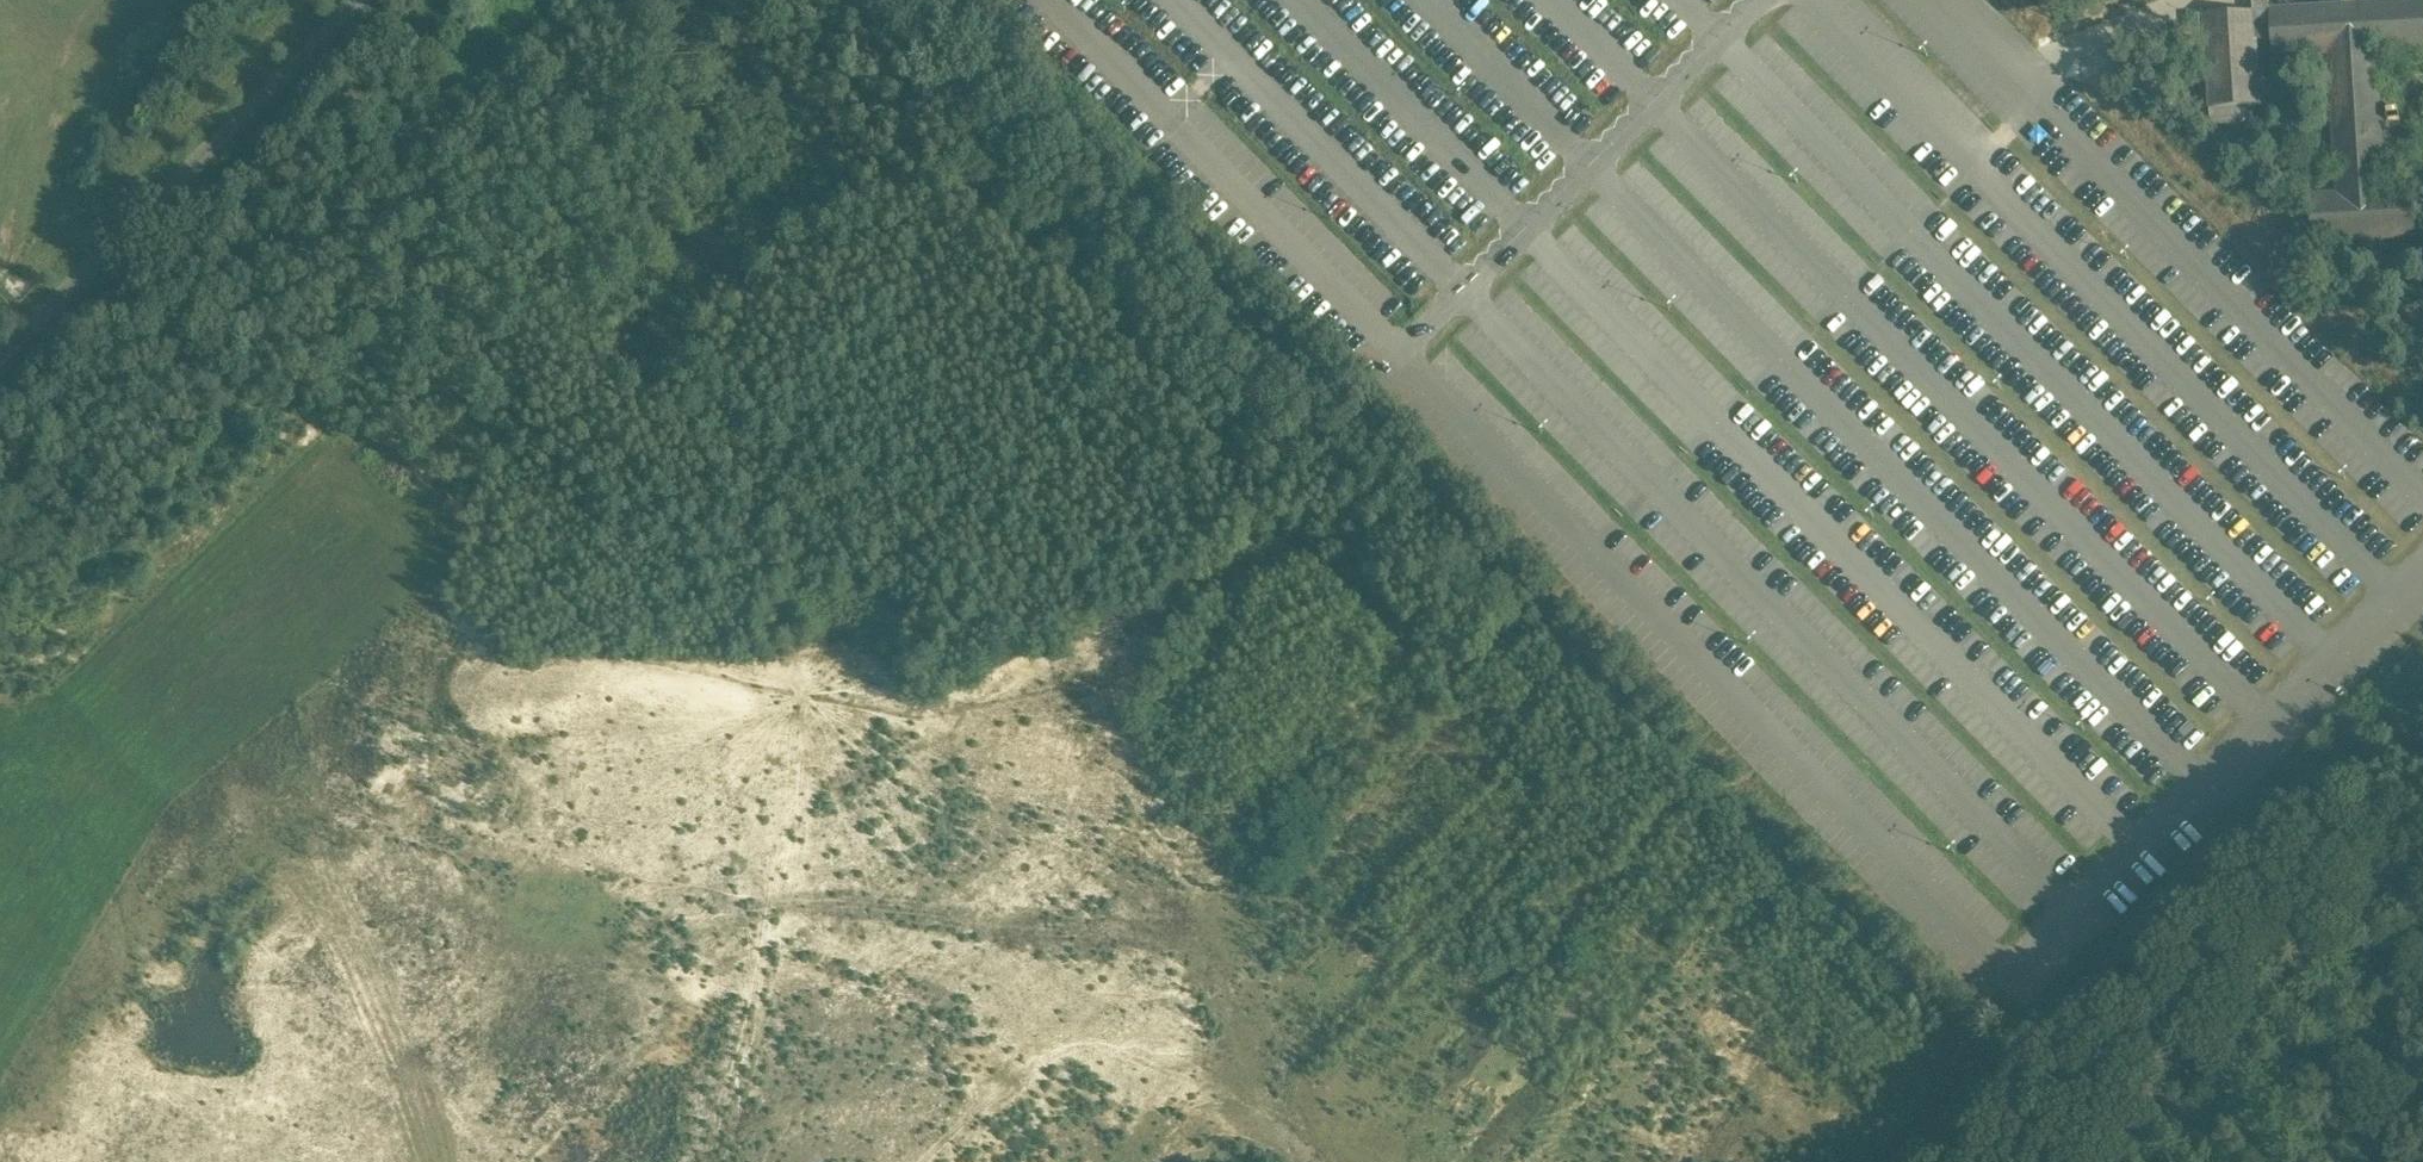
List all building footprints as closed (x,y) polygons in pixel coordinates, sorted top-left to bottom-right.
[(2357,6),(2357,0),(2342,0),(2342,7),(2270,12),(2271,30),(2255,31),(2254,13),(2206,16),(2211,111),(2260,108),(2256,42),(2272,41),(2273,58),(2329,54),(2339,196),(2310,198),(2313,244),(2417,237),(2414,191),(2385,194),(2381,140),(2388,140),(2388,127),(2387,121),(2380,121),(2376,52),(2422,48),(2422,2),(2357,6)] [(2005,1068),(1995,1066),(1992,1082),(2003,1084),(2005,1068)]
